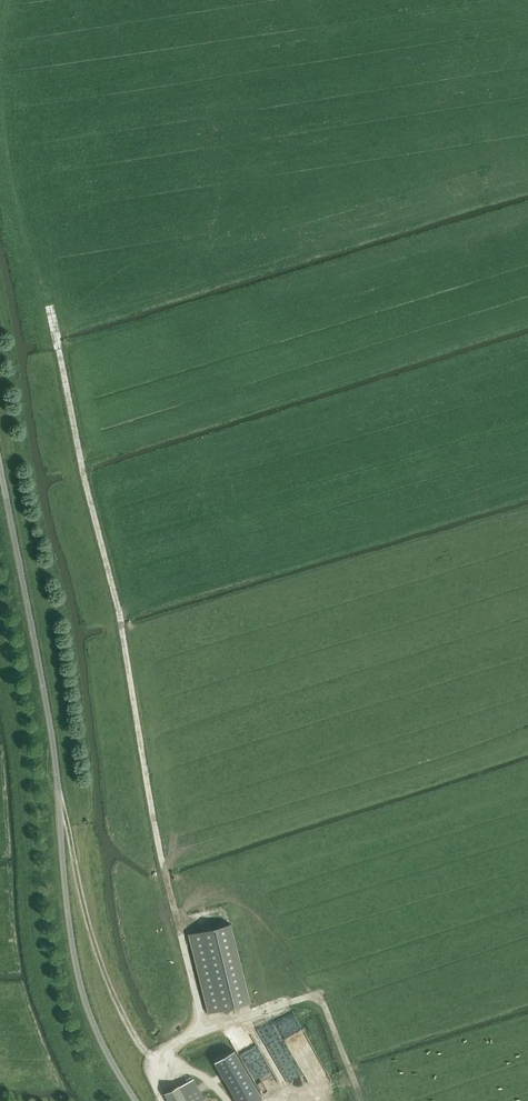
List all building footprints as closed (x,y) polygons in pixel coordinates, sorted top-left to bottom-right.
[(230,924),(190,934),(206,997),(204,997),(208,1012),(250,1002),(230,924)] [(238,1100),(258,1100),(263,1099),(234,1050),(215,1062),(238,1100)] [(193,1078),(164,1094),(168,1100),(205,1100),(193,1078)]
